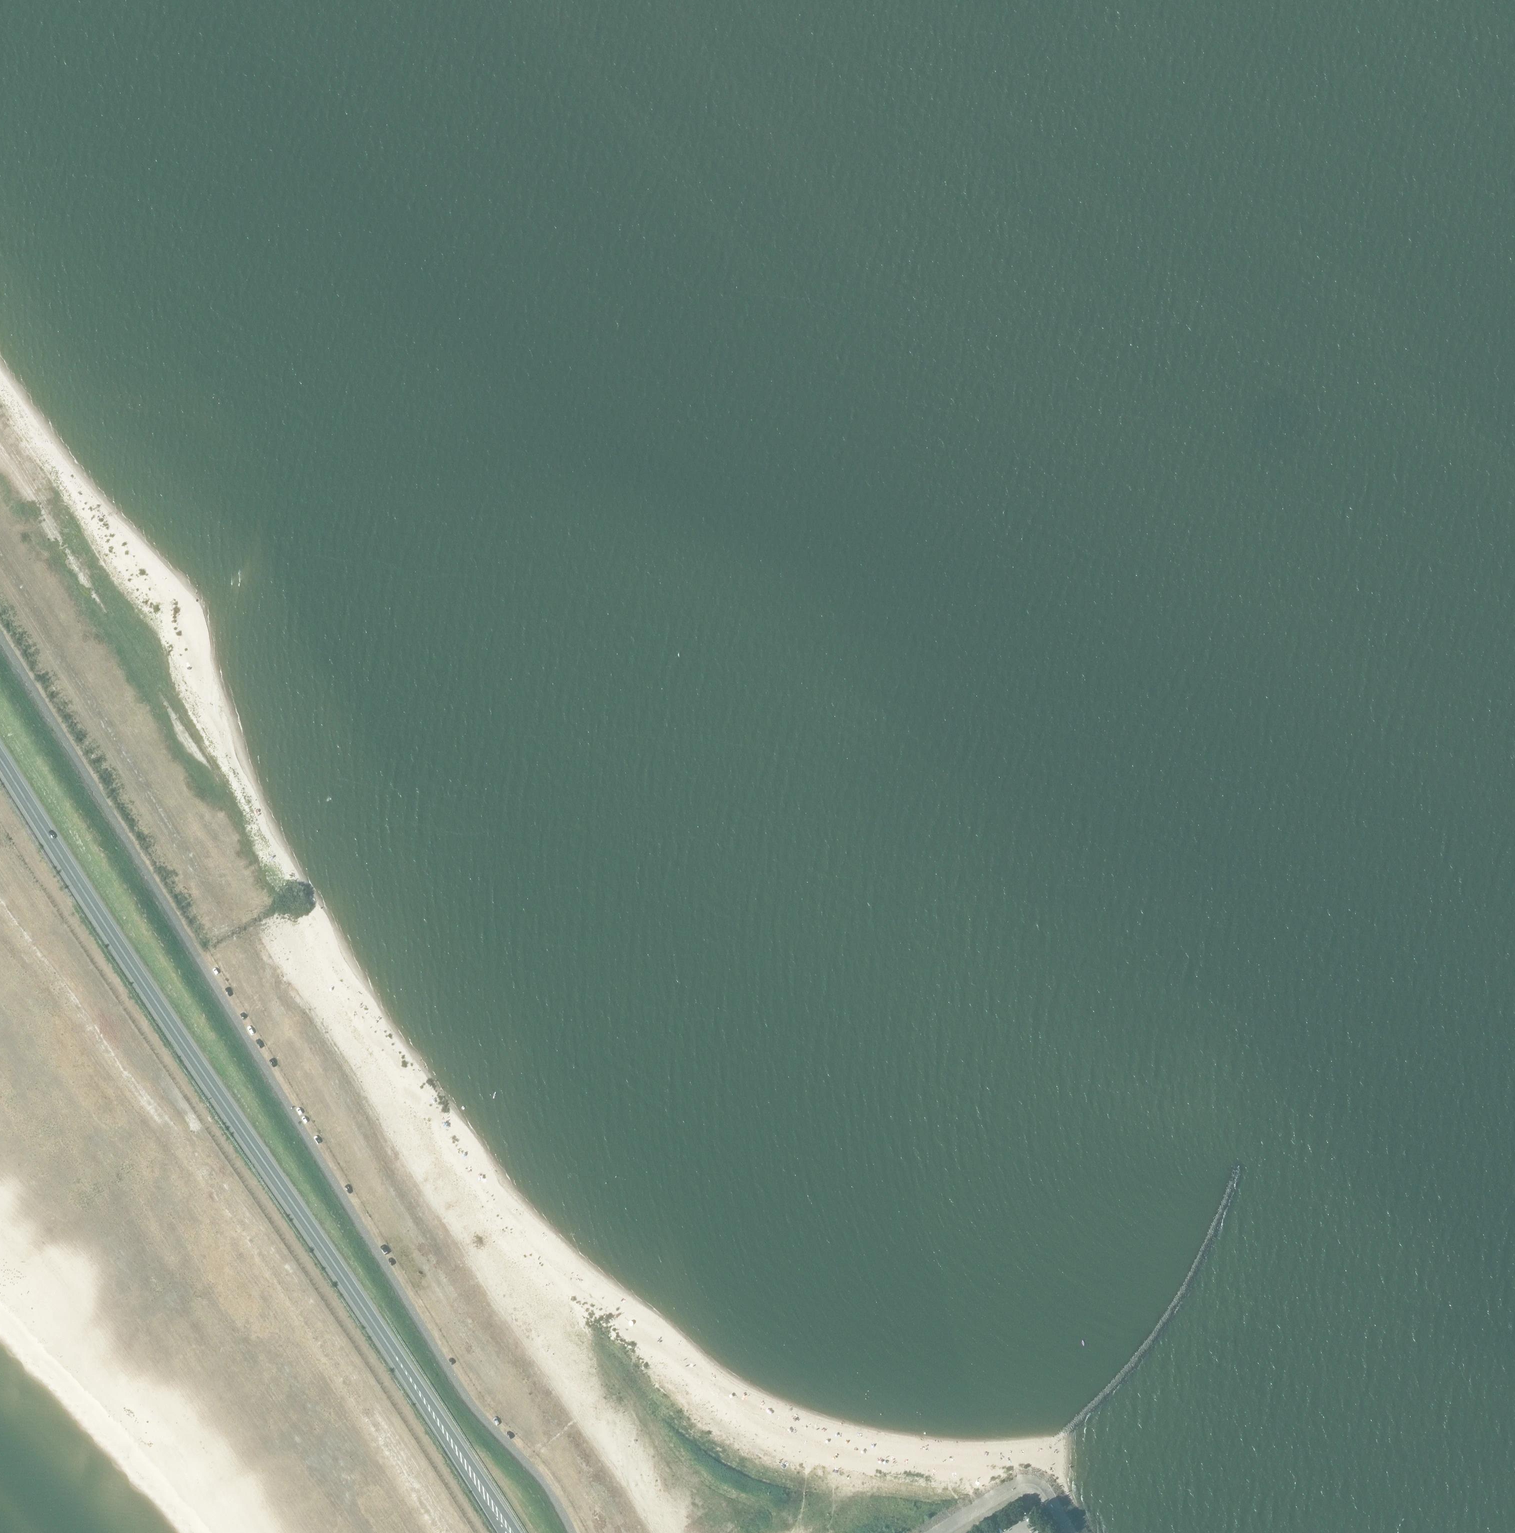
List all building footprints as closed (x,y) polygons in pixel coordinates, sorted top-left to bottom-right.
[(174,1003),(166,1006),(171,1019),(179,1016),(174,1003)] [(186,1044),(192,1040),(178,1017),(172,1020),(186,1044)]
